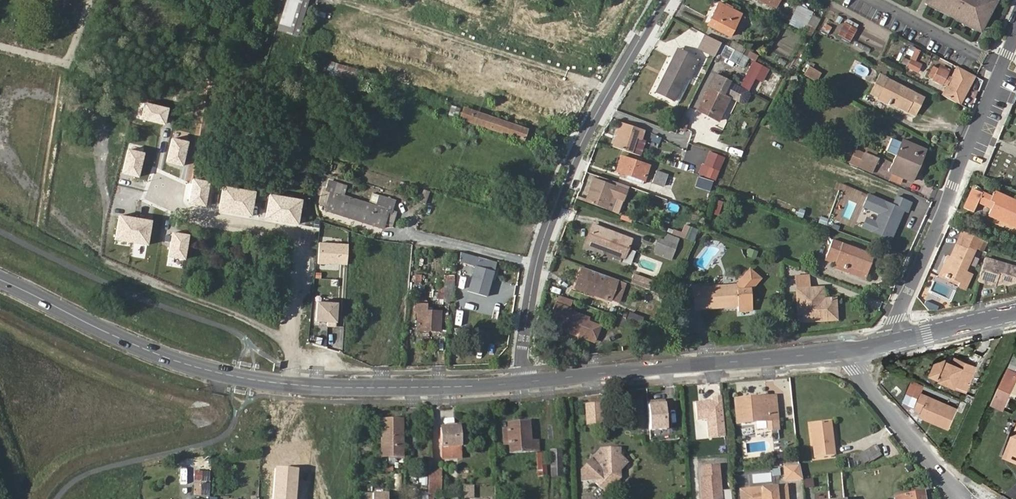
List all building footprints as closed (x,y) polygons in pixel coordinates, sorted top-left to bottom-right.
[(303,0),(290,0),(278,33),(297,39),(300,29),(294,27),(303,0)] [(294,27),(300,29),(309,0),(303,0),(294,27)] [(781,0),(759,0),(776,9),(781,0)] [(997,1),(995,0),(928,0),(926,3),(981,32),(997,1)] [(722,5),(710,27),(731,39),(741,20),(744,22),(746,17),(734,11),(735,8),(730,6),(729,8),(722,5)] [(800,7),(794,18),(807,25),(813,14),(800,7)] [(849,35),(853,27),(845,23),(839,36),(851,43),(854,38),(849,35)] [(858,30),(853,27),(849,35),(854,38),(858,30)] [(867,36),(877,41),(880,34),(870,29),(867,36)] [(700,48),(716,57),(722,45),(706,37),(700,48)] [(863,48),(864,41),(855,40),(853,46),(863,48)] [(679,49),(673,60),(678,62),(683,52),(679,49)] [(744,49),(741,55),(759,64),(761,61),(749,54),(750,52),(744,49)] [(678,62),(673,60),(658,92),(675,100),(687,78),(691,79),(695,71),(690,68),(696,58),(683,52),(678,62)] [(916,75),(922,65),(910,57),(904,68),(916,75)] [(690,68),(695,71),(700,60),(696,58),(690,68)] [(807,65),(802,75),(816,81),(821,72),(807,65)] [(939,96),(956,105),(964,91),(972,75),(954,66),(948,82),(943,79),(943,74),(935,71),(929,81),(940,86),(942,83),(945,85),(939,96)] [(774,79),(776,74),(767,69),(765,73),(774,79)] [(750,90),(759,74),(752,70),(744,87),(750,90)] [(766,77),(759,74),(750,90),(758,94),(766,77)] [(880,74),(871,93),(913,114),(922,96),(880,74)] [(717,76),(700,111),(720,121),(731,98),(742,104),(747,103),(751,97),(751,94),(748,92),(717,76)] [(146,102),(142,118),(165,122),(169,107),(146,102)] [(518,126),(457,107),(453,116),(515,136),(518,126)] [(685,130),(689,118),(682,116),(678,128),(685,130)] [(621,125),(613,148),(630,153),(636,137),(640,139),(642,132),(621,125)] [(189,143),(174,139),(168,162),(184,166),(189,143)] [(893,153),(897,141),(890,139),(886,151),(893,153)] [(926,150),(904,140),(894,165),(890,173),(913,183),(916,174),(912,170),(917,157),(922,159),(926,150)] [(289,149),(286,160),(292,162),(295,150),(289,149)] [(145,155),(129,152),(124,174),(140,178),(145,155)] [(724,158),(709,152),(700,175),(715,181),(724,158)] [(875,166),(879,159),(866,154),(863,161),(875,166)] [(916,174),(922,159),(917,157),(912,170),(916,174)] [(628,175),(645,181),(650,167),(623,158),(618,172),(628,175)] [(676,168),(686,170),(688,164),(677,161),(676,168)] [(671,176),(674,167),(661,163),(658,172),(671,176)] [(678,178),(671,176),(658,172),(654,184),(673,191),(678,178)] [(642,187),(645,181),(628,175),(625,181),(642,187)] [(695,188),(710,192),(713,182),(698,177),(695,188)] [(593,179),(585,202),(605,209),(608,198),(614,200),(622,202),(625,192),(593,179)] [(209,183),(193,180),(189,203),(205,206),(209,183)] [(336,181),(333,190),(342,192),(344,185),(336,181)] [(256,194),(225,188),(221,212),(252,217),(256,194)] [(982,193),(974,190),(966,208),(974,212),(978,204),(982,193)] [(341,195),(332,192),(326,210),(383,229),(390,207),(378,204),(377,206),(341,195)] [(993,198),(982,193),(978,204),(992,211),(995,203),(991,202),(993,198)] [(995,203),(992,211),(990,216),(1015,227),(1015,202),(996,193),(993,198),(991,202),(995,203)] [(913,203),(896,196),(892,205),(868,194),(862,208),(878,215),(875,222),(865,218),(860,229),(891,242),(904,213),(908,215),(913,203)] [(302,201),(270,196),(266,220),(298,225),(302,201)] [(378,204),(390,207),(393,200),(381,196),(378,204)] [(605,209),(610,211),(614,200),(608,198),(605,209)] [(675,211),(677,205),(666,201),(663,207),(675,211)] [(138,217),(122,214),(118,237),(134,240),(138,217)] [(155,220),(139,217),(135,240),(151,243),(155,220)] [(632,238),(594,225),(587,243),(624,258),(632,238)] [(683,237),(693,240),(697,229),(688,226),(683,237)] [(970,244),(974,236),(961,230),(957,238),(970,244)] [(189,235),(173,232),(169,255),(185,258),(189,235)] [(657,247),(674,253),(677,246),(679,239),(665,233),(663,240),(660,239),(657,247)] [(957,277),(955,282),(963,285),(970,270),(965,268),(974,246),(970,244),(957,238),(947,258),(942,270),(957,277)] [(875,255),(836,240),(828,261),(845,267),(846,265),(868,274),(875,255)] [(319,243),(317,264),(347,266),(349,245),(319,243)] [(671,261),(674,253),(657,247),(654,255),(671,261)] [(942,270),(947,258),(942,256),(934,272),(940,274),(942,270)] [(984,283),(1001,287),(1002,283),(1010,285),(1015,284),(1015,267),(990,259),(984,283)] [(470,296),(488,301),(497,267),(479,262),(470,296)] [(582,267),(575,286),(613,299),(621,280),(582,267)] [(940,274),(955,282),(957,277),(942,270),(940,274)] [(721,307),(730,306),(738,306),(739,313),(752,312),(749,291),(758,280),(748,272),(737,285),(694,289),(694,304),(705,302),(706,309),(721,307)] [(420,288),(423,275),(415,274),(413,287),(420,288)] [(651,280),(634,275),(631,283),(648,289),(651,280)] [(446,280),(443,301),(453,301),(455,281),(446,280)] [(814,298),(814,287),(796,288),(797,319),(834,318),(832,298),(821,298),(814,298)] [(572,309),(575,298),(559,293),(555,303),(572,309)] [(318,301),(316,323),(338,324),(339,303),(318,301)] [(429,304),(414,303),(414,312),(417,312),(417,329),(442,330),(443,311),(429,310),(429,304)] [(571,311),(572,309),(555,303),(549,320),(567,325),(566,330),(591,339),(596,324),(590,322),(590,319),(571,311)] [(629,312),(627,318),(639,322),(641,316),(629,312)] [(623,327),(626,319),(614,315),(611,324),(623,327)] [(494,340),(496,323),(490,322),(487,339),(494,340)] [(601,326),(596,324),(591,339),(596,341),(601,326)] [(960,364),(954,362),(946,359),(935,364),(931,376),(968,391),(977,367),(962,360),(960,364)] [(993,401),(1006,408),(1015,385),(1015,371),(1008,368),(993,401)] [(915,381),(912,387),(921,391),(924,385),(915,381)] [(915,402),(921,391),(912,387),(907,398),(915,402)] [(948,429),(958,409),(921,391),(915,402),(913,407),(918,410),(917,413),(948,429)] [(777,394),(765,395),(766,416),(778,415),(777,394)] [(766,416),(765,395),(737,396),(739,417),(766,416)] [(722,397),(695,399),(697,420),(707,419),(708,439),(726,438),(722,397)] [(601,403),(586,404),(586,424),(602,424),(601,403)] [(665,404),(647,406),(649,431),(667,430),(665,404)] [(384,453),(402,454),(402,420),(383,421),(384,453)] [(814,457),(832,455),(835,454),(831,421),(810,423),(814,457)] [(510,453),(535,451),(535,441),(532,441),(531,427),(521,428),(521,423),(508,424),(508,429),(503,429),(504,446),(510,447),(510,453)] [(466,447),(464,427),(441,430),(443,455),(460,453),(460,447),(466,447)] [(879,450),(876,445),(864,453),(867,458),(879,450)] [(561,449),(548,449),(548,477),(560,477),(561,449)] [(631,460),(621,456),(620,449),(600,450),(581,470),(600,489),(608,481),(613,470),(619,473),(631,460)] [(546,453),(539,454),(539,475),(547,475),(546,453)] [(801,479),(800,466),(785,467),(785,480),(801,479)] [(701,481),(702,498),(731,498),(731,493),(720,494),(718,468),(702,470),(703,481),(701,481)] [(429,470),(428,498),(434,498),(435,493),(440,493),(440,469),(429,470)] [(614,483),(619,473),(613,470),(608,481),(600,489),(604,493),(614,483)] [(813,479),(804,480),(805,487),(814,486),(813,479)] [(190,494),(209,496),(210,483),(191,481),(190,494)] [(464,487),(464,498),(472,497),(472,485),(464,487)] [(772,498),(784,498),(783,489),(771,490),(772,498)] [(771,490),(747,492),(747,497),(739,498),(772,498),(771,490)]
